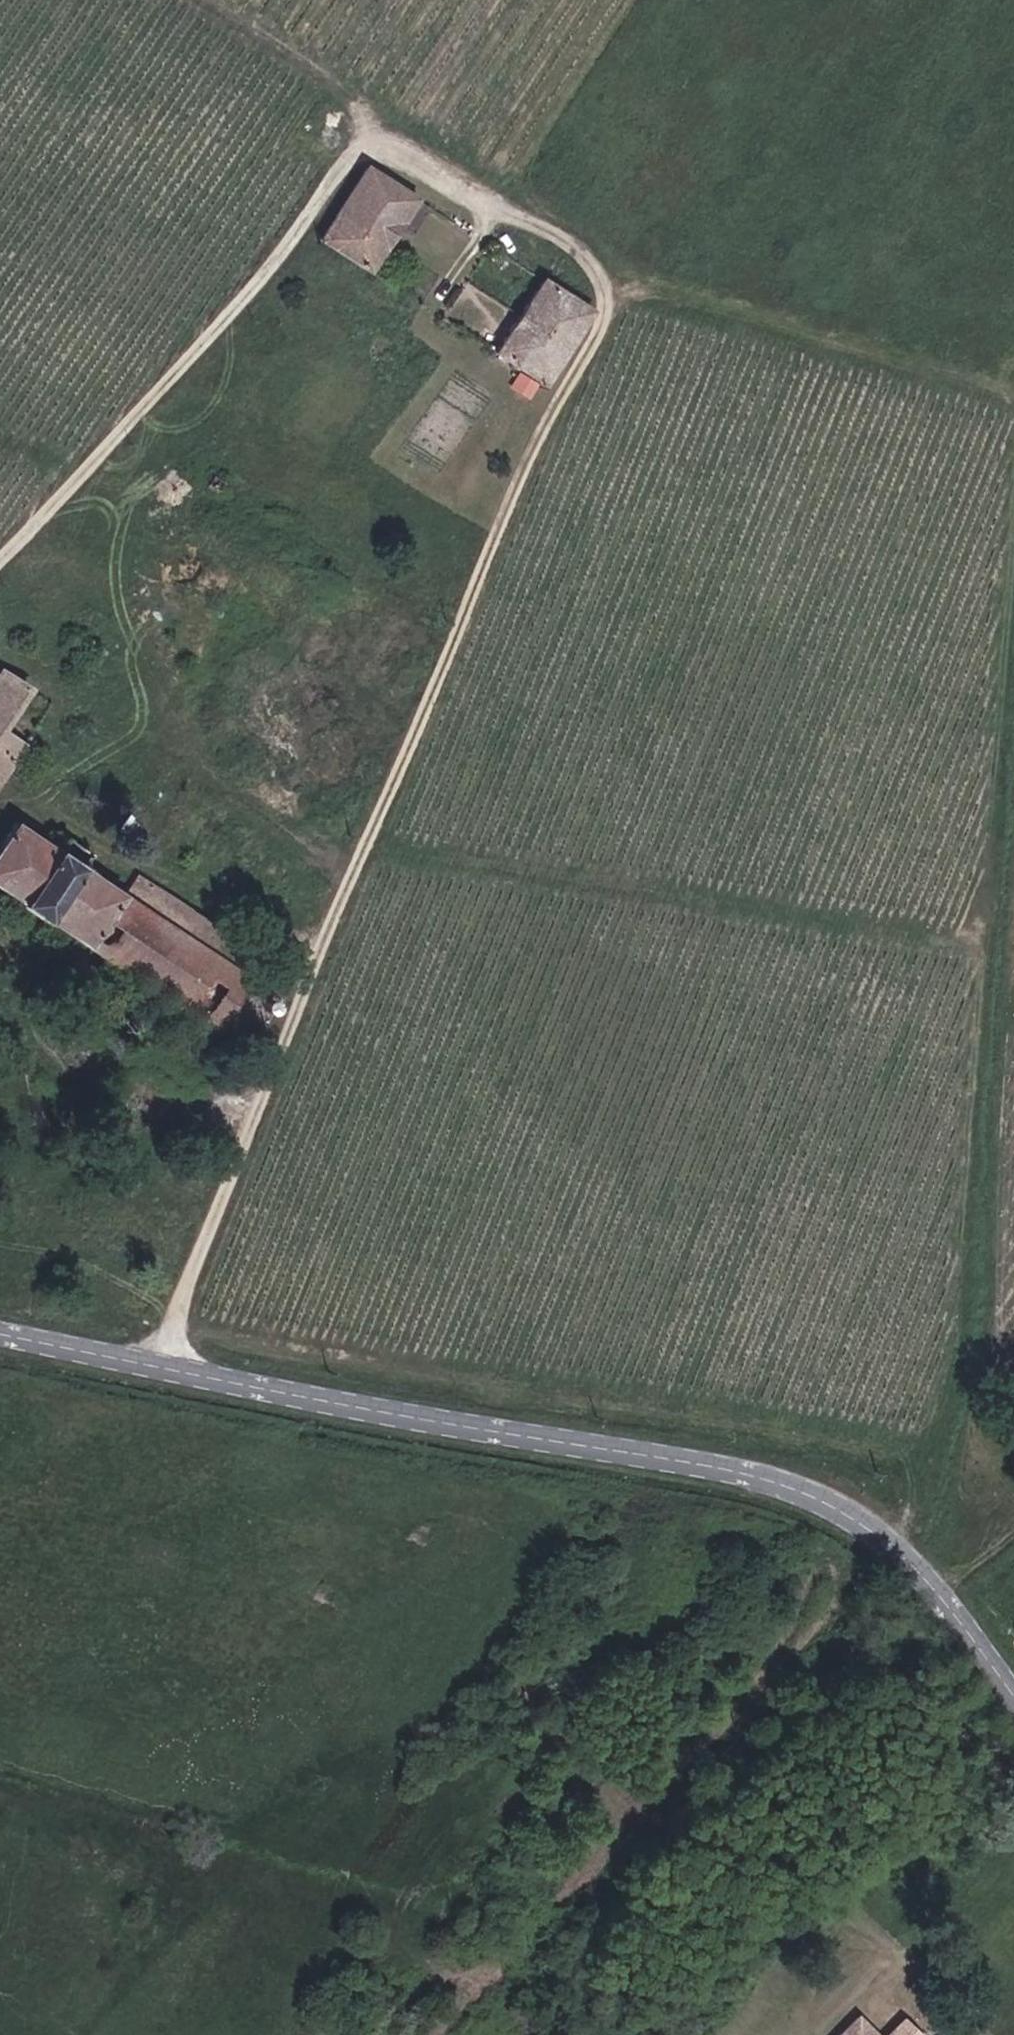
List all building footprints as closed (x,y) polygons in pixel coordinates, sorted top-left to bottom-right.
[(328,246),(378,279),(425,209),(374,176),(328,246)] [(507,363),(555,394),(601,321),(556,292),(507,363)] [(26,690),(0,672),(0,673),(0,727),(26,690)] [(22,744),(0,730),(0,777),(22,744)] [(177,935),(194,910),(139,874),(123,895),(81,867),(93,851),(69,834),(55,852),(13,823),(0,842),(0,888),(212,1027),(247,982),(177,935)] [(247,982),(265,955),(194,910),(177,935),(247,982)] [(902,2012),(880,2034),(855,2010),(831,2034),(926,2034),(902,2012)]
